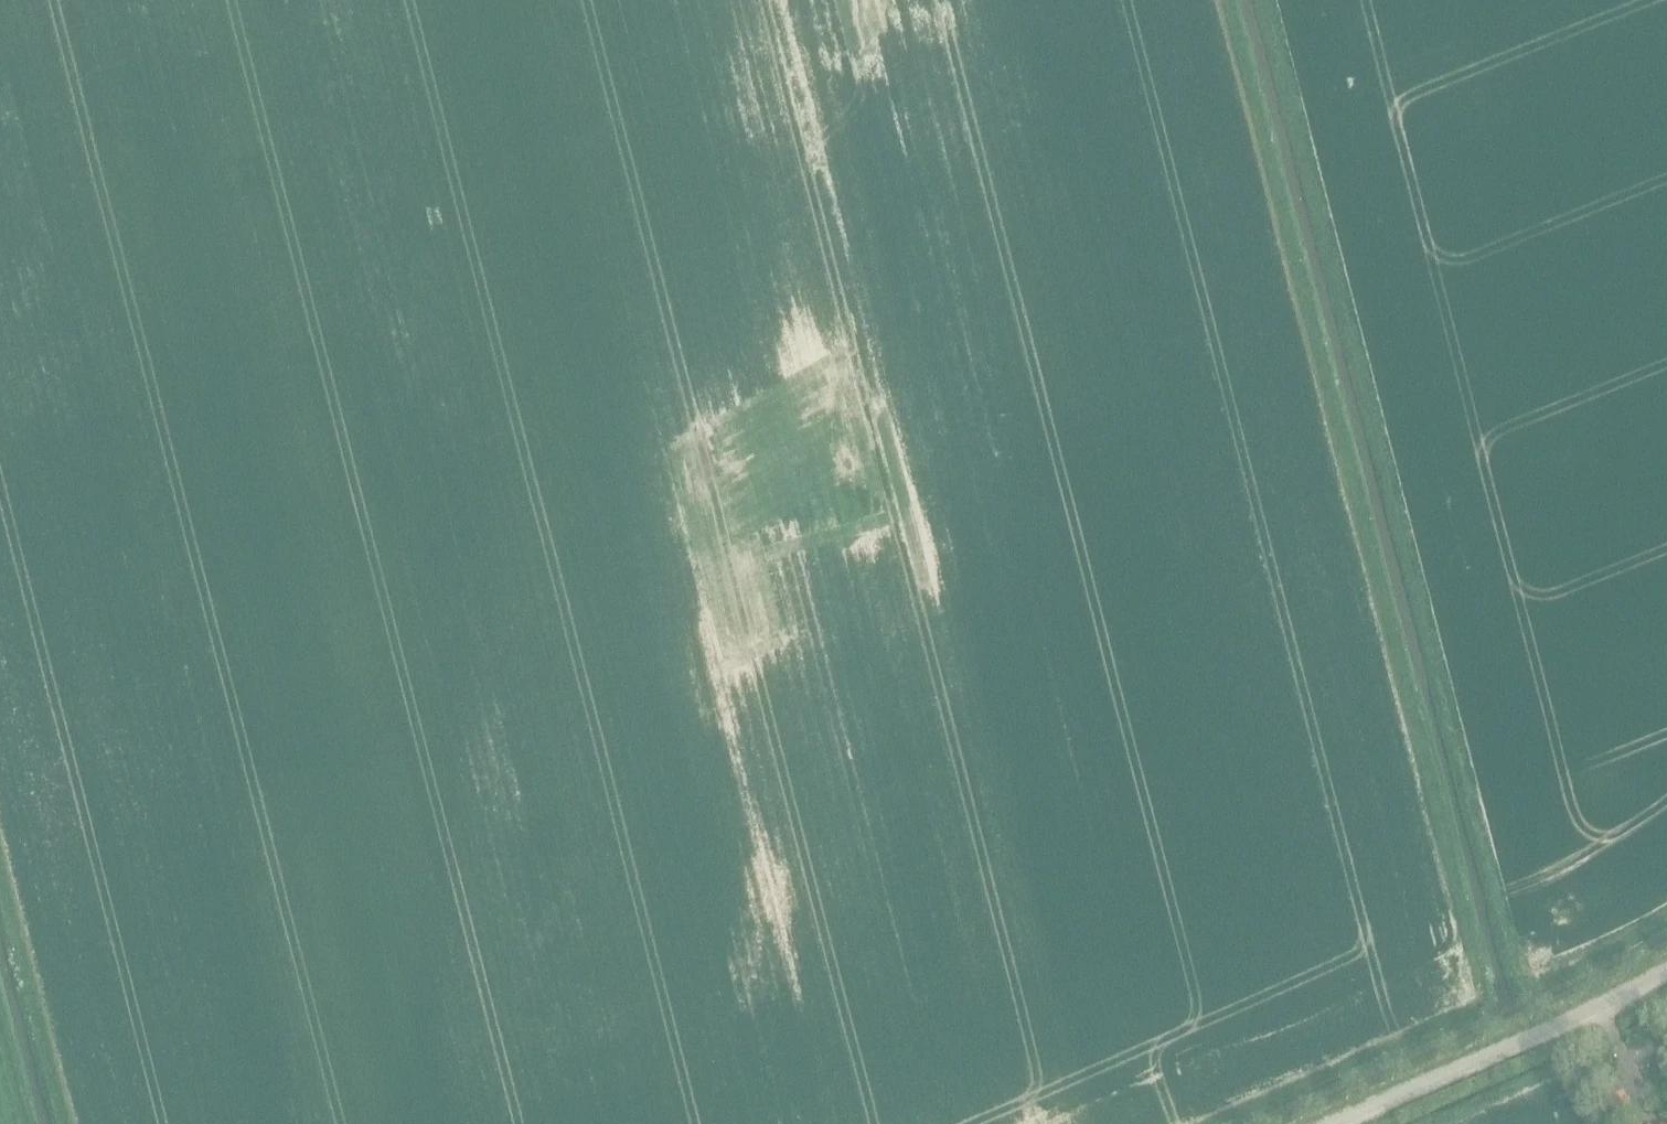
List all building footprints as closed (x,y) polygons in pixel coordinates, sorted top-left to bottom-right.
[(1658,1031),(1632,1043),(1640,1062),(1666,1050),(1666,1049),(1658,1031)] [(1655,1122),(1656,1123),(1644,1123),(1632,1104),(1613,1114),(1619,1123),(1666,1123),(1666,1122),(1655,1122)]
